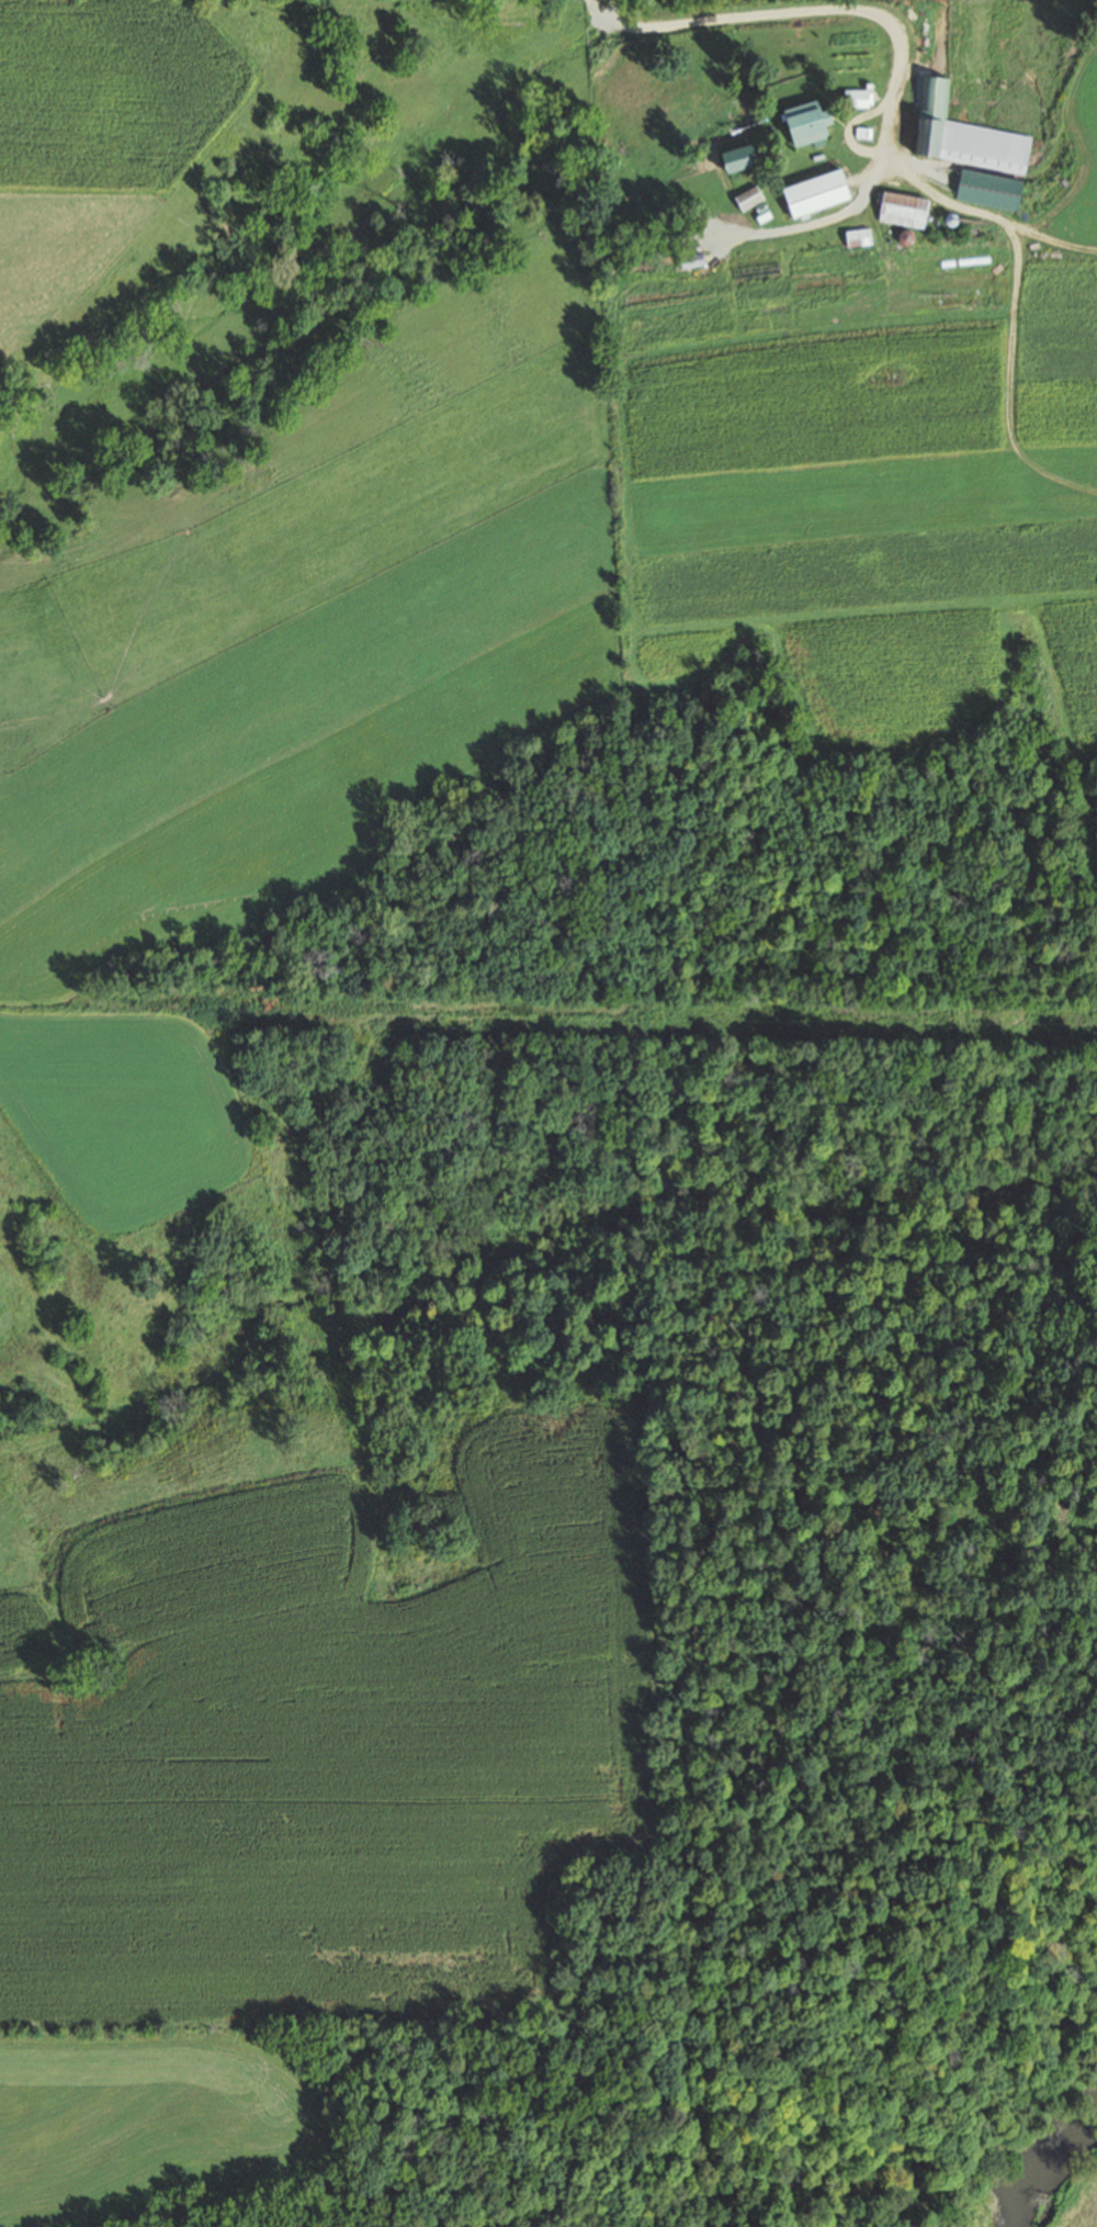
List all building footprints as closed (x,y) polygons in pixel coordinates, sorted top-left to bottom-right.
[(944,123),(949,79),(921,75),(911,151),(1027,167),(1031,135),(944,123)] [(817,100),(781,110),(791,148),(827,139),(817,100)] [(850,201),(840,170),(780,188),(790,220),(850,201)] [(734,196),(742,217),(747,229),(771,219),(758,186),(734,196)] [(923,230),(928,200),(882,192),(877,221),(923,230)] [(715,228),(712,216),(698,221),(701,232),(715,228)] [(872,245),(869,228),(844,233),(847,249),(872,245)]
